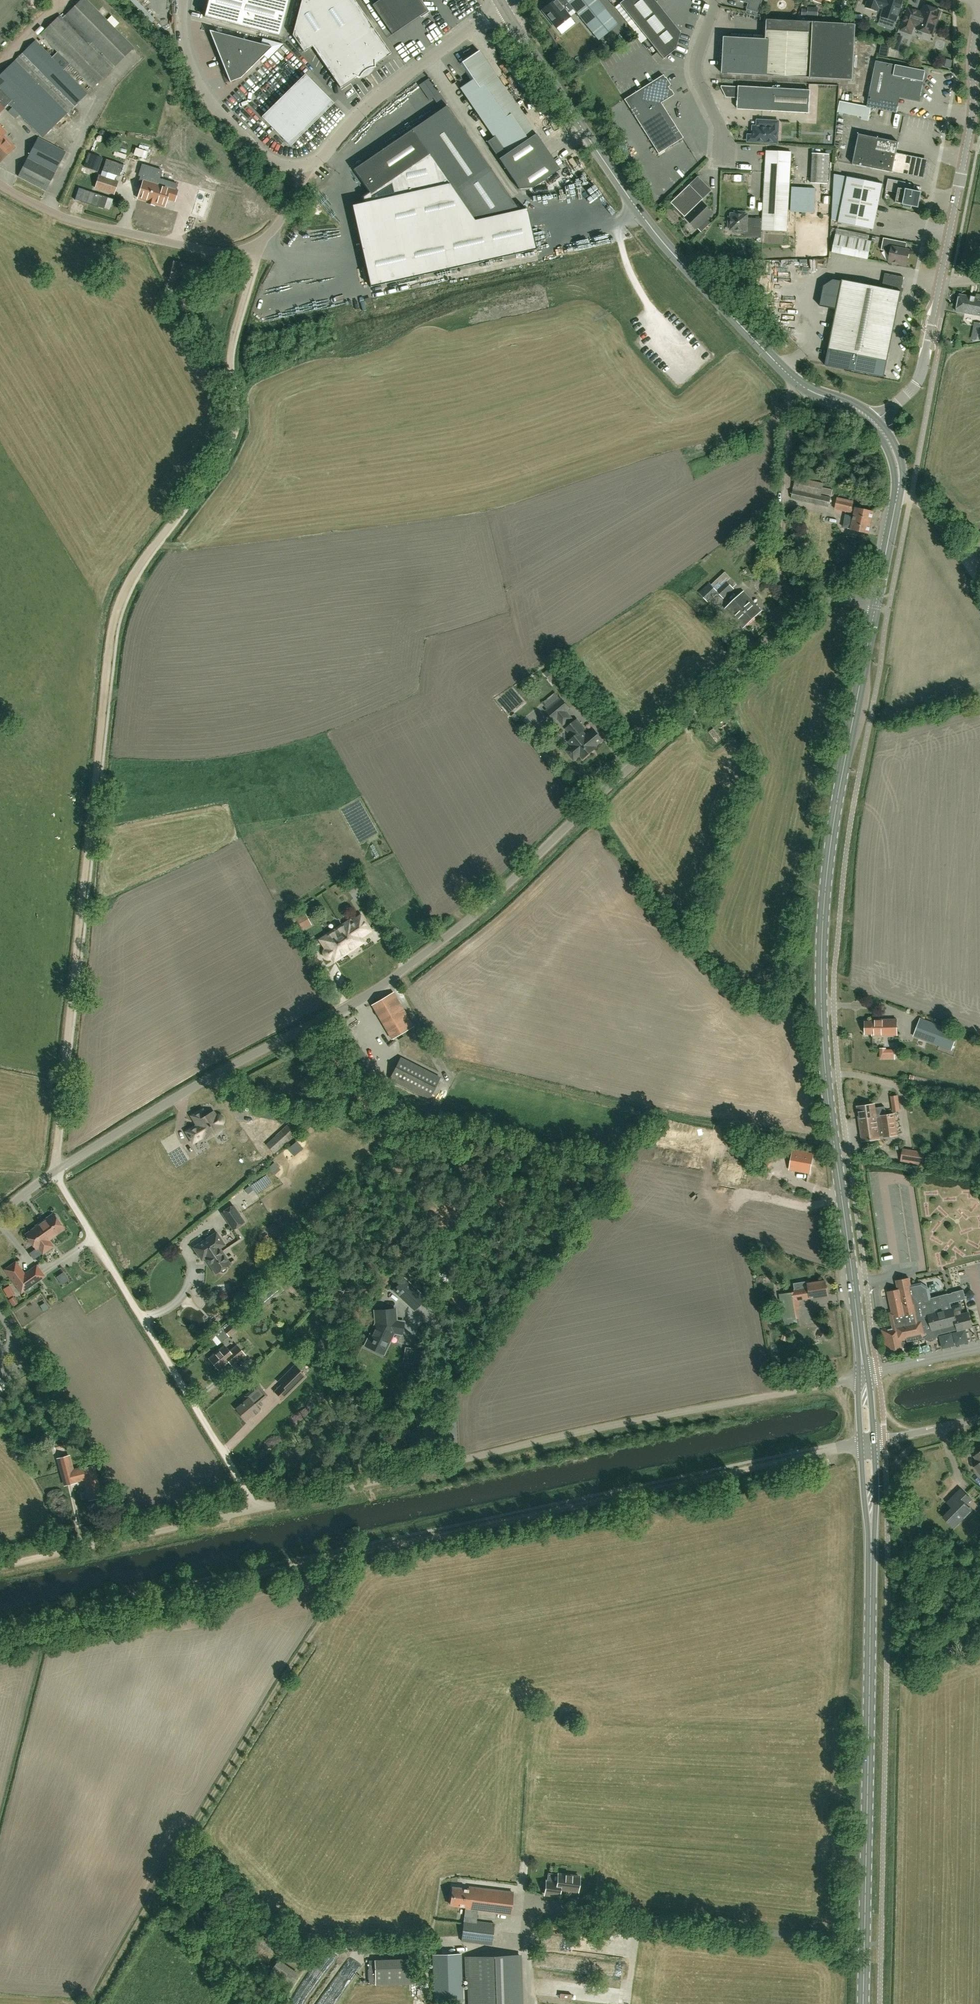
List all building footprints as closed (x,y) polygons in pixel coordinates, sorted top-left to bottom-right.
[(9,103),(42,137),(87,93),(64,69),(70,64),(93,87),(112,69),(89,45),(92,42),(115,66),(134,47),(87,0),(81,0),(62,18),(60,15),(41,34),(57,51),(52,57),(35,40),(22,53),(15,60),(0,75),(0,94),(9,103)] [(204,17),(279,37),(289,0),(209,0),(204,17)] [(374,68),(374,65),(391,54),(354,0),(301,0),(292,35),(304,52),(299,44),(306,38),(340,88),(357,77),(359,78),(359,77),(360,75),(362,73),(369,69),(369,68),(373,68),(374,68)] [(419,0),(379,0),(372,5),(392,35),(427,11),(419,0)] [(598,40),(617,25),(597,0),(557,0),(556,0),(554,0),(542,10),(556,28),(570,17),(567,14),(573,9),(598,40)] [(619,3),(663,59),(675,49),(680,33),(655,2),(657,0),(623,0),(619,3)] [(740,0),(750,3),(748,9),(759,13),(763,0),(740,0)] [(867,7),(878,11),(880,7),(885,9),(883,17),(896,21),(903,0),(869,0),(867,7)] [(909,9),(904,23),(902,30),(912,34),(914,26),(918,28),(918,30),(934,35),(942,11),(925,6),(923,13),(909,9)] [(564,36),(578,24),(573,17),(558,29),(564,36)] [(853,81),(857,25),(768,22),(766,41),(724,39),(722,76),(853,81)] [(264,55),(268,59),(283,44),(262,38),(260,44),(209,30),(229,82),(240,78),(264,55)] [(533,188),(560,170),(479,51),(460,64),(471,80),(460,88),(493,137),(487,142),(519,189),(533,188)] [(920,101),(924,81),(926,71),(876,61),(868,101),(888,105),(890,95),(920,101)] [(305,74),(262,117),(290,146),(334,103),(305,74)] [(660,101),(672,93),(666,83),(668,82),(663,75),(624,99),(658,153),(683,138),(660,101)] [(810,90),(738,86),(738,87),(721,86),(721,87),(726,97),(738,98),(737,109),(809,113),(810,90)] [(0,94),(0,112),(9,103),(0,94)] [(871,120),(873,108),(842,102),(840,114),(871,120)] [(505,191),(447,105),(353,169),(370,193),(363,197),(365,202),(352,205),(370,287),(536,250),(527,208),(519,210),(505,191)] [(756,120),(756,126),(753,126),(752,135),(748,135),(748,141),(778,143),(779,121),(756,120)] [(852,164),(924,179),(927,164),(923,158),(896,153),(899,142),(859,134),(852,164)] [(0,138),(0,162),(15,147),(4,135),(0,138)] [(66,152),(38,137),(18,176),(46,190),(66,152)] [(825,154),(825,149),(815,149),(814,182),(831,182),(831,154),(825,154)] [(755,218),(755,227),(762,228),(762,230),(787,231),(791,152),(767,150),(763,219),(755,218)] [(96,171),(100,159),(89,155),(85,167),(96,171)] [(166,198),(174,200),(177,191),(175,190),(177,184),(159,179),(162,170),(141,164),(138,175),(140,176),(141,176),(140,179),(139,179),(138,183),(142,184),(138,198),(148,201),(154,203),(164,206),(166,198)] [(114,194),(118,180),(99,174),(94,188),(114,194)] [(698,176),(690,184),(671,203),(685,217),(712,190),(698,176)] [(838,223),(873,230),(883,184),(847,177),(838,223)] [(904,189),(906,182),(888,179),(886,191),(897,193),(896,203),(904,204),(903,207),(911,209),(912,206),(918,207),(921,193),(904,189)] [(661,204),(669,196),(666,192),(657,201),(661,204)] [(704,221),(710,216),(713,213),(703,202),(686,218),(696,228),(697,228),(701,232),(708,226),(704,221)] [(747,227),(755,227),(755,218),(747,218),(748,214),(745,214),(745,212),(734,211),(734,214),(731,213),(731,216),(729,216),(728,227),(733,227),(733,232),(744,233),(744,231),(747,231),(747,227)] [(871,242),(836,234),(832,251),(868,259),(871,242)] [(897,265),(898,264),(906,265),(909,250),(898,248),(897,246),(898,241),(883,238),(881,250),(885,251),(890,258),(889,262),(891,262),(893,264),(897,265)] [(200,266),(173,260),(169,281),(197,287),(200,266)] [(842,279),(839,294),(828,349),(887,361),(899,302),(901,303),(902,294),(903,292),(901,291),(904,277),(885,273),(882,288),(842,279)] [(975,294),(974,298),(966,296),(966,295),(962,295),(959,296),(958,296),(956,303),(958,303),(956,312),(979,316),(979,295),(975,294)] [(828,508),(832,490),(822,488),(823,484),(796,477),(791,499),(828,508)] [(869,534),(874,512),(852,507),(854,502),(837,498),(835,509),(855,514),(854,517),(846,515),(843,528),(869,534)] [(725,572),(710,585),(709,584),(700,593),(707,603),(718,593),(724,599),(734,589),(733,588),(737,584),(725,572)] [(760,612),(743,593),(726,608),(743,627),(760,612)] [(534,690),(542,682),(538,679),(530,687),(534,690)] [(562,725),(571,718),(565,712),(569,709),(561,699),(546,711),(554,721),(557,718),(562,725)] [(583,759),(592,751),(582,738),(585,736),(582,732),(584,730),(576,720),(566,729),(573,738),(569,742),(572,746),(567,749),(568,751),(569,753),(569,754),(570,756),(572,757),(574,758),(575,759),(580,755),(583,759)] [(582,738),(592,751),(595,748),(594,747),(602,740),(593,729),(585,736),(582,738)] [(297,917),(303,931),(314,926),(308,912),(297,917)] [(345,929),(343,926),(326,937),(323,944),(326,948),(326,949),(325,949),(325,950),(324,951),(324,952),(324,953),(324,954),(325,955),(325,956),(326,956),(327,957),(328,958),(329,958),(330,958),(331,957),(332,957),(333,959),(340,954),(341,956),(350,950),(349,949),(349,950),(347,948),(354,944),(355,944),(361,940),(359,937),(369,930),(361,917),(350,924),(351,925),(345,929)] [(396,1035),(411,1026),(391,992),(376,1001),(396,1035)] [(951,1051),(958,1032),(920,1018),(913,1036),(951,1051)] [(872,1036),(897,1036),(897,1020),(872,1020),(872,1021),(865,1021),(865,1034),(872,1034),(872,1036)] [(344,1025),(335,1031),(344,1044),(353,1039),(344,1025)] [(355,1042),(344,1050),(361,1077),(373,1069),(355,1042)] [(894,1058),(894,1051),(885,1051),(885,1048),(880,1048),(880,1058),(894,1058)] [(389,1079),(428,1099),(439,1078),(400,1058),(389,1079)] [(874,1104),(857,1106),(862,1141),(879,1138),(879,1136),(884,1136),(897,1135),(894,1114),(881,1116),(876,1117),(876,1114),(886,1112),(885,1106),(875,1108),(874,1104)] [(256,1114),(258,1107),(246,1105),(245,1112),(256,1114)] [(222,1123),(223,1122),(223,1120),(222,1118),(222,1117),(220,1116),(219,1115),(217,1115),(215,1116),(213,1112),(205,1117),(201,1110),(192,1116),(197,1125),(186,1132),(193,1142),(204,1136),(206,1139),(223,1128),(220,1124),(222,1123)] [(273,1153),(308,1122),(300,1113),(265,1144),(273,1153)] [(901,1159),(914,1161),(922,1162),(924,1152),(903,1149),(901,1159)] [(793,1150),(789,1169),(809,1173),(813,1154),(793,1150)] [(763,1167),(772,1170),(776,1159),(766,1156),(763,1167)] [(277,1163),(271,1168),(277,1175),(283,1169),(277,1163)] [(244,1223),(233,1206),(222,1213),(233,1230),(244,1223)] [(52,1246),(48,1240),(63,1229),(52,1214),(35,1226),(36,1227),(26,1234),(36,1249),(38,1247),(42,1253),(52,1246)] [(216,1274),(220,1271),(220,1272),(221,1272),(222,1273),(223,1273),(224,1273),(225,1272),(226,1272),(226,1271),(227,1270),(227,1269),(227,1268),(226,1267),(230,1264),(217,1246),(222,1242),(217,1233),(194,1248),(202,1260),(206,1258),(216,1274)] [(888,1267),(894,1265),(892,1257),(886,1258),(888,1267)] [(3,1269),(5,1272),(21,1293),(45,1276),(37,1264),(25,1273),(16,1261),(3,1269)] [(64,1283),(71,1278),(66,1272),(59,1277),(64,1283)] [(953,1307),(952,1308),(948,1293),(929,1298),(927,1288),(921,1284),(911,1286),(909,1277),(896,1279),(897,1283),(898,1283),(899,1288),(888,1291),(893,1317),(895,1317),(896,1325),(881,1328),(886,1351),(890,1350),(891,1352),(902,1350),(902,1348),(906,1347),(904,1338),(907,1338),(907,1336),(921,1333),(921,1335),(926,1334),(925,1332),(926,1332),(926,1333),(928,1334),(931,1336),(933,1335),(934,1334),(934,1330),(957,1324),(958,1330),(973,1326),(969,1312),(962,1314),(961,1309),(954,1311),(953,1307)] [(394,1289),(414,1309),(424,1299),(403,1279),(394,1289)] [(799,1299),(828,1295),(825,1280),(808,1283),(809,1289),(780,1294),(784,1319),(796,1317),(795,1308),(800,1307),(799,1299)] [(8,1290),(10,1297),(18,1295),(16,1288),(8,1290)] [(963,1289),(952,1292),(954,1301),(966,1298),(963,1289)] [(377,1323),(370,1337),(369,1339),(372,1341),(371,1342),(374,1343),(375,1342),(383,1346),(387,1336),(390,1338),(393,1331),(399,1333),(401,1323),(395,1321),(394,1309),(376,1310),(377,1323)] [(237,1329),(233,1324),(224,1331),(229,1336),(237,1329)] [(315,1360),(334,1339),(328,1334),(309,1355),(315,1360)] [(236,1344),(228,1351),(224,1346),(209,1359),(218,1370),(228,1361),(232,1366),(245,1355),(236,1344)] [(407,1359),(407,1362),(412,1363),(421,1364),(423,1351),(414,1349),(409,1348),(409,1351),(410,1353),(413,1354),(412,1358),(409,1358),(407,1359)] [(32,1354),(25,1362),(33,1370),(41,1362),(32,1354)] [(278,1381),(281,1384),(274,1391),(282,1399),(305,1375),(294,1365),(278,1381)] [(266,1395),(258,1385),(246,1396),(248,1399),(236,1409),(246,1420),(251,1415),(253,1417),(260,1410),(255,1405),(266,1395)] [(65,1483),(75,1480),(85,1478),(91,1499),(101,1496),(93,1465),(73,1471),(69,1455),(58,1458),(65,1483)] [(966,1504),(971,1499),(961,1489),(950,1499),(955,1504),(943,1516),(953,1527),(971,1510),(966,1504)] [(581,1723),(583,1714),(566,1711),(564,1721),(581,1723)] [(560,1889),(577,1892),(578,1889),(579,1888),(580,1884),(578,1882),(579,1877),(558,1874),(557,1882),(547,1881),(545,1894),(559,1896),(560,1889)] [(510,1914),(513,1892),(469,1886),(469,1889),(452,1887),(450,1904),(465,1906),(461,1940),(492,1944),(494,1923),(476,1921),(478,1910),(510,1914)] [(568,1931),(569,1920),(546,1918),(545,1928),(568,1931)] [(232,1942),(237,1936),(227,1929),(222,1936),(232,1942)] [(543,1947),(558,1948),(559,1935),(544,1935),(543,1947)] [(463,2000),(461,1953),(433,1954),(435,2002),(463,2000)] [(470,1979),(470,2003),(521,2003),(519,1954),(465,1956),(466,1979),(470,1979)] [(376,1984),(416,1983),(415,1959),(375,1960),(376,1984)]
